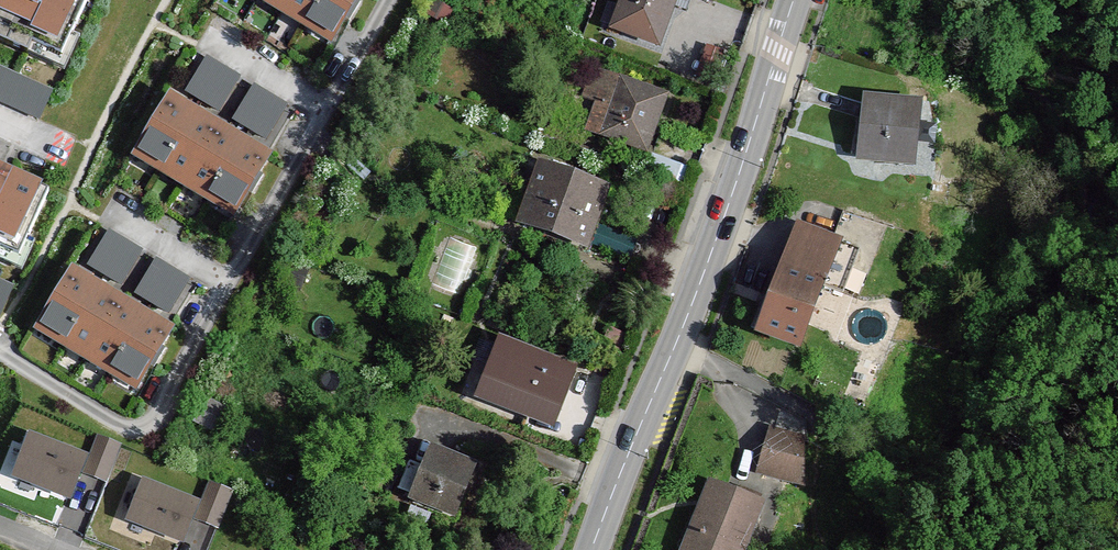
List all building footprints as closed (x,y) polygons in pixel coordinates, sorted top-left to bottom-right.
[(16,43),(20,36),(63,55),(71,36),(88,0),(0,0),(0,36),(16,43)] [(347,15),(351,18),(363,0),(279,0),(335,34),(347,15)] [(623,9),(634,13),(628,30),(656,42),(666,15),(672,0),(626,0),(623,9)] [(634,13),(623,9),(615,26),(628,30),(634,13)] [(16,43),(16,44),(65,66),(77,39),(71,36),(63,55),(20,36),(16,43)] [(204,61),(187,89),(221,110),(239,82),(204,61)] [(39,117),(51,90),(0,67),(0,99),(39,117)] [(665,99),(598,72),(588,97),(612,106),(602,135),(641,150),(645,142),(649,131),(654,133),(665,99)] [(252,89),(235,117),(269,138),(285,110),(252,89)] [(874,154),(907,157),(910,138),(906,137),(910,102),(864,97),(863,110),(859,152),(874,154)] [(159,110),(147,128),(152,131),(141,150),(238,208),(249,189),(254,192),(265,173),(261,170),(270,156),(254,146),(233,134),(208,119),(186,106),(172,98),(163,112),(159,110)] [(681,166),(656,157),(650,171),(676,181),(681,166)] [(19,256),(28,236),(50,190),(7,171),(0,168),(0,247),(19,256)] [(603,191),(543,168),(523,220),(582,244),(586,234),(592,218),(603,191)] [(779,269),(756,329),(790,342),(813,282),(839,293),(855,250),(795,227),(779,269)] [(34,239),(28,236),(19,256),(0,247),(0,258),(15,265),(21,267),(34,239)] [(141,256),(106,236),(90,264),(124,284),(141,256)] [(188,284),(153,264),(137,291),(171,312),(188,284)] [(151,364),(156,366),(167,347),(162,345),(171,330),(156,321),(137,309),(110,294),(90,281),(73,272),(64,286),(60,284),(48,302),(53,305),(42,324),(140,382),(151,364)] [(12,286),(0,281),(0,312),(12,286)] [(569,367),(499,340),(482,385),(552,412),(561,388),(569,367)] [(833,412),(848,419),(855,404),(840,397),(833,412)] [(793,438),(767,431),(756,469),(794,480),(793,438)] [(27,442),(13,478),(66,498),(80,461),(27,442)] [(96,442),(83,474),(91,477),(101,481),(113,448),(96,442)] [(445,452),(430,446),(411,492),(449,508),(467,462),(445,452)] [(211,483),(198,516),(204,518),(216,523),(229,490),(211,483)] [(710,485),(695,523),(685,549),(737,549),(755,503),(710,485)] [(142,487),(129,520),(178,539),(191,506),(142,487)]
